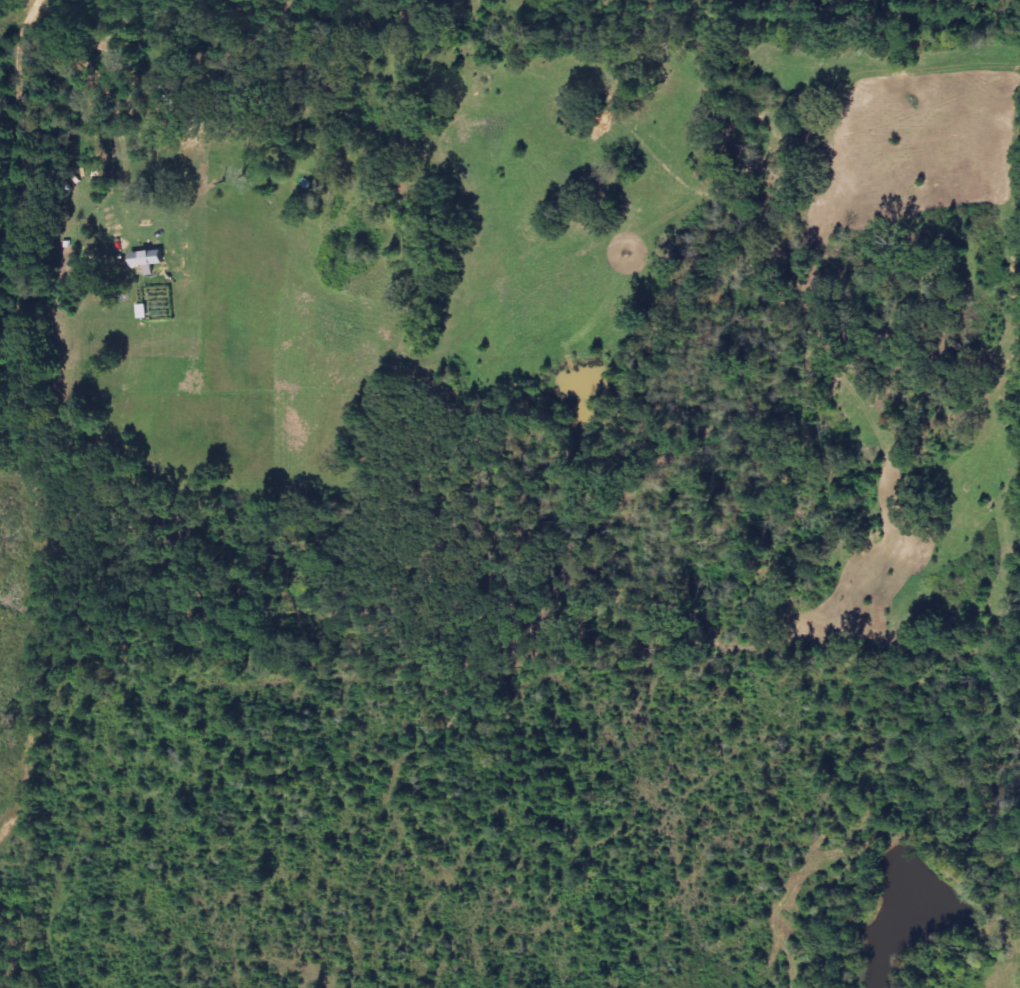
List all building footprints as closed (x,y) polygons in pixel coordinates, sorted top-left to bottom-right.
[(145,267),(146,275),(153,275),(153,266),(165,265),(164,252),(133,253),(133,268),(145,267)]
